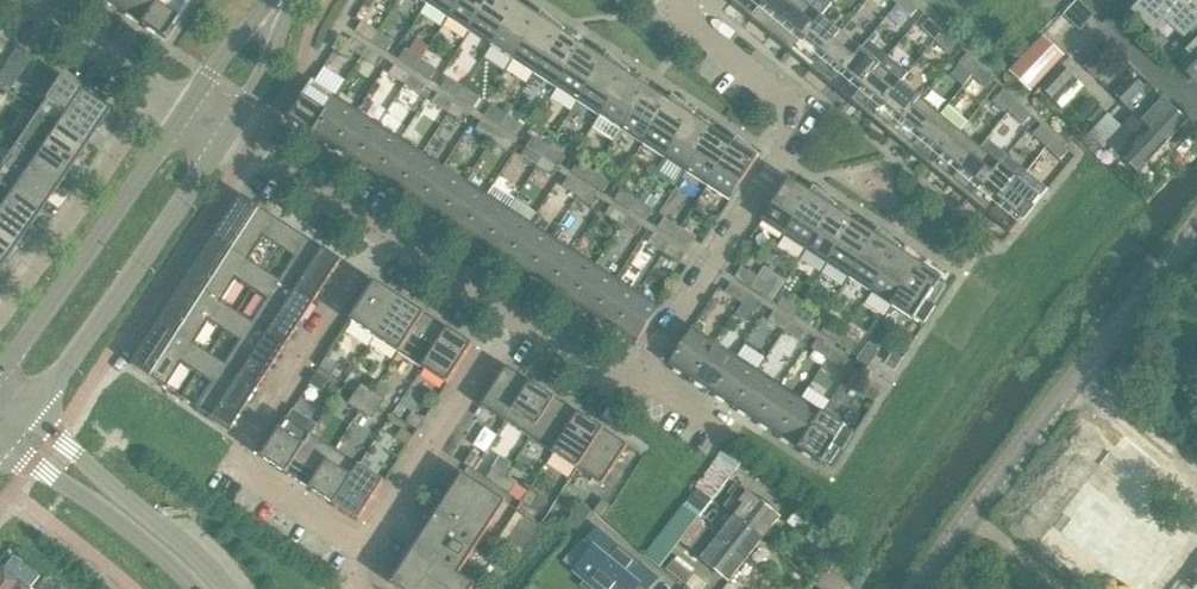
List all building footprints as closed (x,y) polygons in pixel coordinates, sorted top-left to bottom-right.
[(129,0),(104,0),(122,11),(129,0)] [(160,0),(129,0),(122,11),(143,25),(160,0)] [(190,3),(192,0),(160,0),(143,25),(166,40),(190,3)] [(460,0),(429,0),(426,4),(448,18),(460,0)] [(490,0),(460,0),(448,18),(469,32),(490,0)] [(518,4),(511,0),(490,0),(469,32),(491,46),(518,4)] [(768,0),(733,0),(730,3),(751,20),(768,0)] [(801,0),(768,0),(751,20),(771,37),(801,0)] [(791,53),(821,17),(801,0),(771,37),(791,53)] [(909,0),(901,0),(896,5),(910,18),(918,9),(909,0)] [(1090,12),(1078,0),(1077,0),(1063,15),(1076,28),(1090,12)] [(1196,83),(1196,1),(1195,0),(1129,0),(1158,27),(1165,19),(1184,36),(1185,35),(1192,42),(1174,61),(1196,83)] [(513,60),(544,12),(542,11),(542,12),(542,13),(539,18),(518,4),(491,46),(513,60)] [(534,74),(564,29),(544,12),(513,60),(534,74)] [(810,69),(840,33),(821,17),(791,53),(810,69)] [(943,32),(929,19),(921,28),(934,41),(943,32)] [(378,32),(362,22),(355,32),(371,42),(378,32)] [(557,89),(584,47),(562,33),(563,31),(564,31),(565,30),(564,29),(534,74),(557,89)] [(393,42),(378,32),(371,42),(387,52),(393,42)] [(956,45),(943,32),(934,41),(948,54),(956,45)] [(830,86),(860,50),(840,33),(810,69),(830,86)] [(1030,91),(1063,57),(1043,37),(1010,72),(1030,91)] [(367,48),(351,38),(346,47),(362,57),(367,48)] [(850,102),(880,66),(888,57),(868,40),(860,50),(830,86),(850,102)] [(580,104),(610,56),(608,54),(607,55),(604,60),(584,47),(557,89),(580,104)] [(383,58),(367,48),(362,57),(377,67),(383,58)] [(421,60),(405,50),(398,60),(414,70),(421,60)] [(980,67),(966,54),(958,63),(972,76),(980,67)] [(601,118),(628,76),(627,75),(629,73),(630,72),(610,56),(580,104),(601,118)] [(437,70),(421,60),(414,70),(430,80),(437,70)] [(1062,109),(1083,86),(1062,65),(1040,88),(1051,98),(1062,109)] [(405,85),(410,76),(394,66),(389,75),(405,85)] [(870,119),(900,83),(880,66),(850,102),(870,119)] [(994,80),(980,67),(972,76),(985,89),(994,80)] [(426,86),(410,76),(405,85),(420,95),(426,86)] [(624,132),(650,90),(628,76),(601,118),(602,118),(595,129),(616,143),(624,132)] [(102,126),(112,110),(62,77),(39,112),(89,146),(102,126)] [(457,98),(464,88),(448,78),(442,88),(457,98)] [(311,134),(335,97),(313,83),(289,119),(311,134)] [(890,135),(920,99),(900,83),(870,119),(890,135)] [(1186,121),(1155,92),(1151,96),(1140,85),(1123,103),(1134,114),(1139,118),(1166,143),(1168,140),(1172,141),(1175,140),(1180,135),(1181,132),(1180,128),(1186,121)] [(480,98),(464,88),(457,98),(473,108),(480,98)] [(644,145),(675,97),(673,96),(672,97),(669,102),(650,90),(624,132),(644,145)] [(1017,103),(1004,90),(995,99),(1009,112),(1017,103)] [(454,104),(438,94),(432,103),(448,113),(454,104)] [(335,150),(359,113),(335,97),(311,134),(335,150)] [(664,158),(693,113),(675,97),(644,145),(664,158)] [(910,152),(940,115),(920,99),(890,135),(910,152)] [(1031,116),(1017,103),(1009,112),(1022,125),(1031,116)] [(469,115),(454,104),(448,113),(464,123),(469,115)] [(501,126),(507,116),(491,106),(485,116),(501,126)] [(1138,172),(1166,143),(1139,118),(1123,135),(1095,109),(1083,122),(1092,131),(1088,135),(1103,149),(1108,144),(1138,172)] [(65,180),(89,146),(39,112),(16,146),(65,180)] [(355,162),(378,125),(359,113),(335,150),(355,162)] [(686,172),(713,130),(692,117),(694,115),(695,114),(693,113),(664,158),(686,172)] [(930,168),(960,132),(940,115),(910,152),(930,168)] [(516,136),(523,126),(507,116),(501,126),(516,136)] [(491,141),(497,132),(481,122),(475,131),(491,141)] [(376,176),(400,139),(378,125),(355,162),(376,176)] [(1055,138),(1041,125),(1033,134),(1046,147),(1055,138)] [(709,187),(740,139),(737,137),(736,139),(737,139),(733,144),(713,130),(686,172),(709,187)] [(512,142),(497,132),(491,141),(507,151),(512,142)] [(949,184),(980,148),(960,132),(930,168),(949,184)] [(543,158),(549,147),(533,137),(527,147),(543,158)] [(1068,151),(1055,138),(1046,147),(1060,160),(1068,151)] [(398,190),(422,153),(400,139),(376,176),(398,190)] [(730,201),(757,159),(758,157),(759,156),(740,139),(709,187),(730,201)] [(987,139),(980,148),(949,184),(969,201),(1007,155),(987,139)] [(16,146),(0,169),(0,185),(42,214),(65,180),(16,146)] [(543,158),(527,147),(521,156),(537,166),(543,158)] [(557,168),(564,157),(549,147),(543,158),(557,168)] [(419,204),(443,167),(422,153),(398,190),(419,204)] [(1019,181),(1027,172),(1007,155),(969,201),(989,217),(1019,181)] [(557,168),(543,158),(537,166),(552,176),(557,168)] [(594,172),(578,162),(571,172),(587,182),(594,172)] [(441,218),(465,181),(443,167),(419,204),(441,218)] [(609,182),(597,174),(594,172),(587,182),(603,192),(609,182)] [(583,188),(567,178),(561,187),(577,197),(583,188)] [(784,236),(811,194),(789,179),(761,221),(784,236)] [(466,234),(490,197),(465,181),(441,218),(466,234)] [(1040,198),(1019,181),(989,217),(1010,235),(1040,198)] [(0,185),(0,235),(18,248),(42,214),(0,185)] [(599,198),(586,190),(583,188),(577,197),(593,207),(599,198)] [(637,200),(621,189),(614,200),(631,210),(637,200)] [(806,250),(833,208),(811,194),(784,236),(806,250)] [(264,270),(291,228),(241,195),(213,238),(248,261),(249,260),(264,270)] [(487,248),(510,211),(490,197),(466,234),(487,248)] [(646,220),(653,210),(637,200),(631,210),(646,220)] [(621,225),(627,216),(610,206),(605,215),(621,225)] [(827,264),(854,222),(833,208),(806,250),(827,264)] [(509,262),(533,225),(510,211),(487,248),(509,262)] [(637,235),(642,227),(627,216),(621,225),(637,235)] [(674,238),(680,228),(665,218),(658,228),(674,238)] [(849,278),(876,236),(854,222),(827,264),(849,278)] [(530,276),(554,239),(533,225),(509,262),(530,276)] [(313,303),(340,262),(341,260),(291,228),(264,270),(279,279),(278,280),(313,303)] [(696,238),(680,228),(674,238),(689,248),(696,238)] [(670,244),(654,234),(648,243),(664,253),(670,244)] [(18,248),(0,235),(0,272),(7,262),(18,248)] [(870,292),(898,250),(876,236),(849,278),(870,292)] [(264,270),(249,260),(248,261),(213,238),(186,280),(221,303),(221,302),(236,312),(264,270)] [(551,289),(575,252),(554,239),(530,276),(551,289)] [(685,255),(670,244),(664,253),(680,263),(685,255)] [(892,306),(919,264),(898,250),(870,292),(892,306)] [(571,302),(595,265),(575,252),(551,289),(571,302)] [(923,323),(946,287),(940,282),(942,279),(919,264),(892,306),(915,321),(916,319),(923,323)] [(593,316),(616,279),(595,265),(571,302),(593,316)] [(757,278),(741,268),(735,278),(751,288),(757,278)] [(279,279),(264,270),(236,312),(251,321),(251,322),(286,345),(313,303),(278,280),(279,279)] [(773,288),(757,278),(751,288),(766,298),(773,288)] [(614,330),(638,293),(616,279),(593,316),(614,330)] [(209,354),(236,312),(221,302),(221,303),(186,280),(159,322),(194,345),(194,344),(209,354)] [(374,337),(399,298),(375,282),(349,321),(374,337)] [(747,294),(731,284),(725,293),(741,303),(747,294)] [(637,345),(661,308),(638,293),(614,330),(637,345)] [(762,304),(747,294),(741,303),(757,313),(762,304)] [(794,316),(800,306),(784,295),(778,306),(794,316)] [(398,353),(423,314),(399,298),(374,337),(398,353)] [(816,316),(800,306),(794,316),(809,326),(816,316)] [(259,387),(286,345),(251,322),(251,321),(236,312),(209,354),(224,363),(224,364),(259,387)] [(790,322),(774,312),(768,321),(784,331),(790,322)] [(422,368),(447,329),(423,314),(398,353),(422,368)] [(197,373),(209,354),(194,344),(194,345),(159,322),(131,365),(166,387),(182,363),(197,373)] [(805,332),(790,322),(784,331),(800,341),(805,332)] [(843,334),(827,323),(821,334),(837,344),(843,334)] [(691,380),(715,343),(692,328),(668,365),(691,380)] [(447,384),(472,346),(472,345),(447,329),(422,368),(447,384)] [(852,354),(859,344),(843,334),(837,344),(852,354)] [(827,359),(833,350),(817,340),(811,349),(827,359)] [(713,394),(737,357),(715,343),(691,380),(713,394)] [(849,360),(833,350),(827,359),(843,369),(849,360)] [(231,430),(259,387),(224,364),(224,363),(209,354),(197,373),(212,383),(196,407),(231,430)] [(874,373),(881,362),(882,361),(875,356),(867,368),(874,373)] [(332,375),(338,365),(326,357),(320,367),(332,375)] [(732,407),(756,370),(737,357),(713,394),(732,407)] [(505,422),(530,383),(506,367),(480,406),(505,422)] [(867,384),(874,373),(867,368),(859,380),(867,384)] [(752,420),(776,383),(756,370),(732,407),(752,420)] [(321,391),(328,381),(316,373),(309,383),(321,391)] [(529,438),(554,398),(530,383),(505,422),(529,438)] [(774,434),(798,397),(776,383),(752,420),(774,434)] [(373,392),(361,384),(354,394),(367,402),(373,392)] [(378,409),(385,400),(373,392),(367,402),(378,409)] [(367,402),(354,394),(348,404),(360,411),(367,402)] [(799,450),(823,413),(798,397),(774,434),(799,450)] [(553,453),(578,414),(554,398),(529,438),(553,453)] [(378,409),(367,402),(360,411),(372,419),(378,409)] [(417,430),(424,420),(411,412),(405,422),(417,430)] [(831,465),(851,433),(844,429),(845,427),(823,413),(799,450),(821,464),(824,461),(831,465)] [(577,469),(602,430),(578,414),(553,453),(577,469)] [(286,474),(311,435),(286,419),(261,458),(286,474)] [(413,436),(401,428),(394,438),(407,446),(413,436)] [(602,485),(627,446),(602,430),(577,469),(602,485)] [(310,489),(335,450),(311,435),(286,474),(310,489)] [(334,505),(359,466),(335,450),(310,489),(334,505)] [(473,471),(481,458),(471,452),(463,464),(473,471)] [(358,521),(384,482),(359,466),(334,505),(358,521)] [(497,486),(504,476),(492,468),(485,478),(497,486)] [(505,504),(505,503),(462,474),(437,512),(390,584),(398,588),(472,588),(475,585),(459,575),(505,504)] [(509,494),(516,484),(504,476),(497,486),(509,494)] [(779,518),(767,509),(739,487),(722,508),(762,540),(779,518)] [(531,508),(539,496),(529,489),(521,502),(531,508)] [(603,518),(611,506),(601,500),(593,512),(603,518)] [(762,540),(722,508),(713,520),(724,530),(717,538),(710,533),(745,560),(762,540)] [(823,532),(797,510),(787,523),(812,544),(823,532)] [(597,529),(586,543),(593,549),(574,572),(586,581),(582,586),(585,588),(636,588),(639,586),(642,588),(649,588),(657,579),(597,529)] [(745,560),(710,533),(706,530),(689,551),(729,582),(745,560)] [(0,569),(0,588),(24,588),(37,572),(12,553),(0,569)] [(672,559),(664,569),(684,585),(692,574),(691,573),(693,570),(677,556),(674,560),(672,559)] [(62,584),(49,574),(37,588),(58,588),(62,584)]
